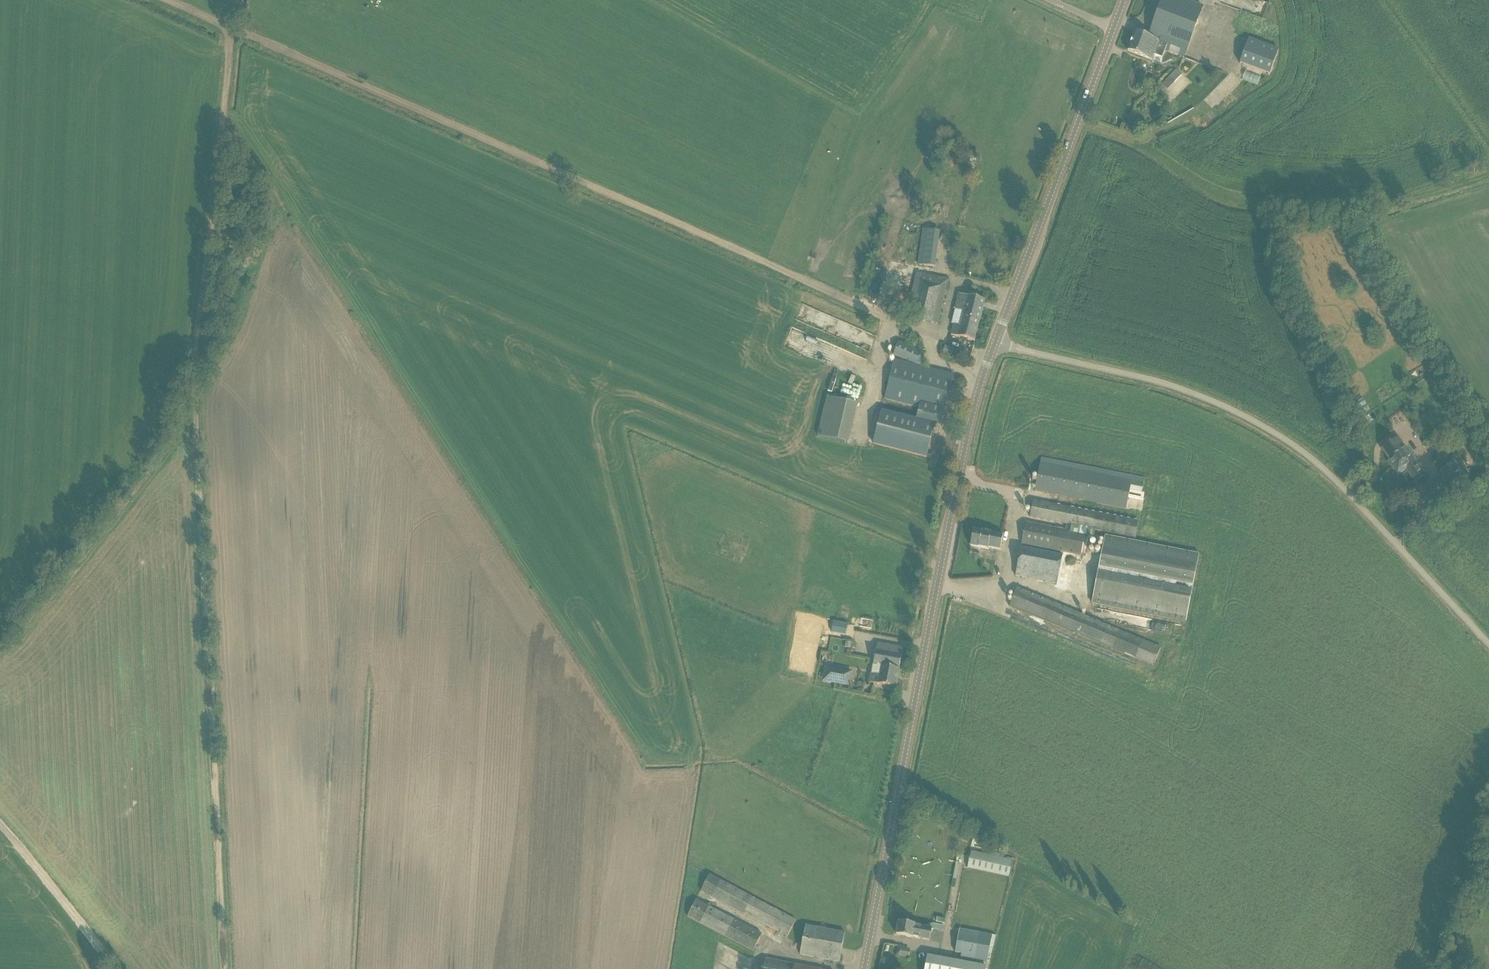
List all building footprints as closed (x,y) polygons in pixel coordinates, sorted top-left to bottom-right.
[(1148,38),(1167,45),(1165,51),(1184,59),(1203,7),(1184,0),(1162,0),(1148,38)] [(1127,51),(1137,55),(1152,61),(1154,55),(1162,58),(1165,51),(1167,45),(1148,38),(1135,33),(1127,51)] [(1279,50),(1248,39),(1239,64),(1270,75),(1279,50)] [(1170,69),(1157,83),(1171,96),(1184,82),(1170,69)] [(939,231),(923,229),(918,266),(934,268),(939,231)] [(922,274),(914,309),(912,319),(938,325),(948,279),(922,274)] [(898,292),(895,299),(907,304),(910,297),(898,292)] [(955,310),(953,320),(960,322),(959,326),(963,327),(963,329),(965,330),(965,328),(972,330),(973,328),(977,329),(985,301),(959,294),(955,310)] [(960,322),(953,320),(952,324),(954,324),(951,336),(974,341),(977,329),(973,328),(972,330),(965,328),(965,330),(963,329),(963,327),(959,326),(960,322)] [(899,342),(893,355),(917,366),(920,366),(925,354),(899,342)] [(950,357),(952,350),(945,347),(943,355),(950,357)] [(944,414),(954,375),(920,366),(917,366),(895,360),(885,399),(919,408),(944,414)] [(827,398),(818,437),(848,444),(857,405),(827,398)] [(944,414),(919,408),(916,419),(935,424),(941,426),(944,414)] [(935,424),(916,419),(882,410),(873,444),(926,457),(935,424)] [(1392,468),(1397,475),(1406,469),(1415,483),(1424,476),(1398,439),(1382,450),(1394,467),(1392,468)] [(1041,458),(1034,491),(1126,509),(1128,498),(1143,501),(1144,494),(1142,494),(1144,479),(1041,458)] [(1423,493),(1435,506),(1468,476),(1453,458),(1438,471),(1442,476),(1423,493)] [(1137,522),(1033,501),(1029,517),(1066,525),(1095,531),(1134,538),(1137,522)] [(1095,531),(1066,525),(1065,530),(1026,523),(1021,545),(1081,556),(1084,537),(1094,539),(1095,531)] [(970,546),(980,548),(987,550),(987,548),(999,550),(1002,536),(973,530),(970,546)] [(1186,622),(1199,554),(1105,536),(1092,603),(1186,622)] [(1015,577),(1057,585),(1062,555),(1020,548),(1015,577)] [(1009,607),(1152,666),(1155,661),(1161,647),(1017,588),(1009,607)] [(876,644),(871,673),(869,683),(895,688),(903,649),(876,644)] [(826,664),(828,655),(822,653),(819,662),(826,664)] [(824,670),(822,682),(847,686),(849,675),(824,670)] [(1013,860),(971,851),(967,869),(1009,878),(1013,860)] [(796,921),(709,875),(701,891),(787,937),(796,921)] [(761,935),(696,900),(687,917),(752,951),(761,935)] [(896,935),(906,937),(912,938),(929,941),(931,929),(899,923),(896,935)] [(800,955),(829,961),(839,962),(845,933),(805,925),(800,955)] [(959,930),(955,953),(961,954),(961,958),(987,963),(988,955),(992,936),(959,930)] [(986,967),(927,956),(925,968),(986,968),(986,967)] [(812,968),(765,959),(763,968),(815,968),(812,968)]
